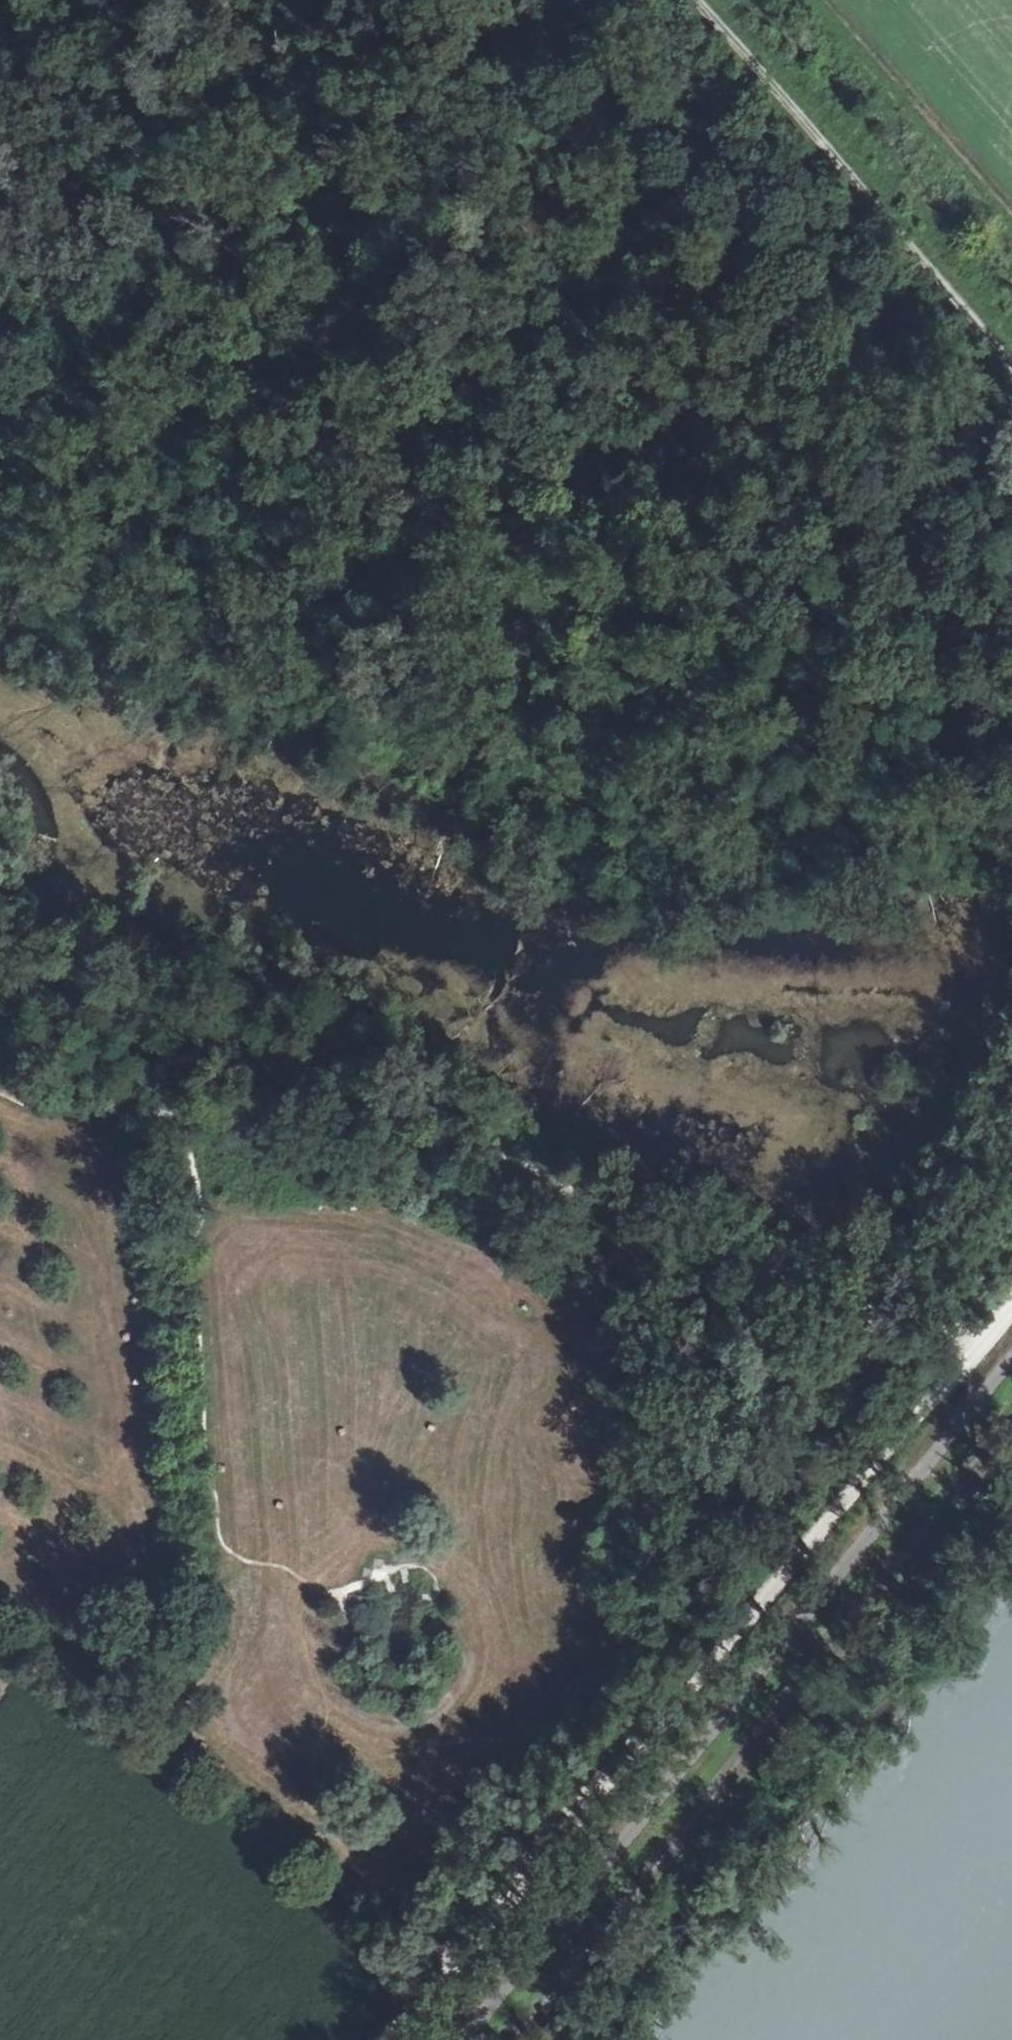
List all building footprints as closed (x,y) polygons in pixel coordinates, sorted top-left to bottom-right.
[(317,1185),(306,1175),(296,1187),(307,1196),(317,1185)]
